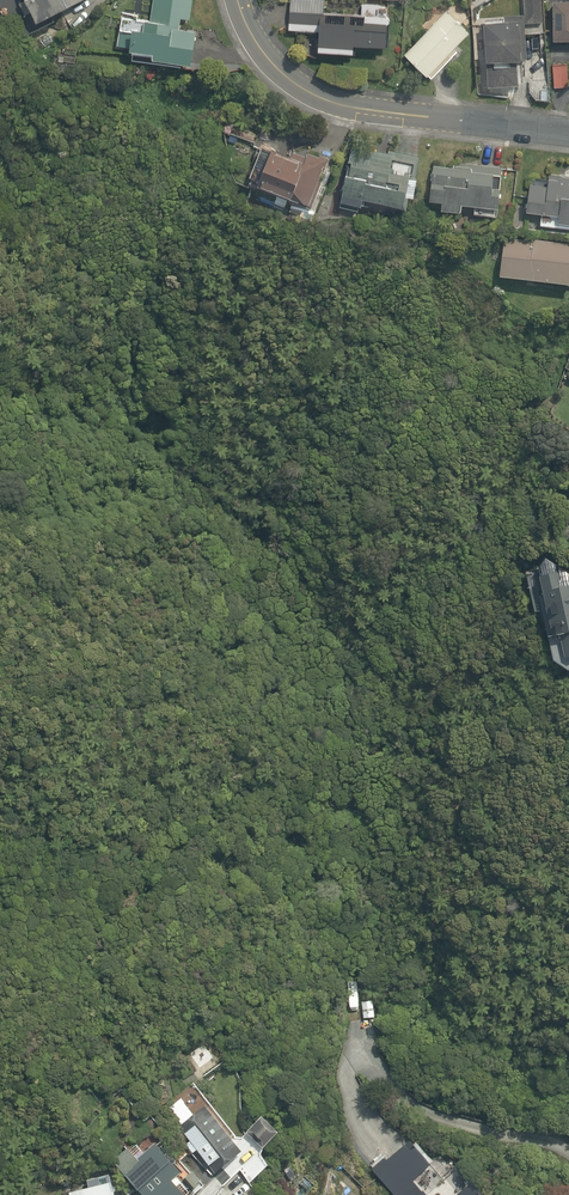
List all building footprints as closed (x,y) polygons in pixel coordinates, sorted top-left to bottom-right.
[(2,45),(34,30),(30,21),(77,0),(0,0),(0,40),(2,45)] [(119,7),(113,47),(145,52),(144,58),(188,65),(194,29),(176,26),(177,16),(187,18),(190,0),(149,0),(147,12),(119,7)] [(362,0),(354,0),(353,11),(328,9),(328,0),(286,0),(284,35),(313,37),(311,55),(349,58),(350,47),(384,49),(388,2),(362,0)] [(522,22),(541,22),(541,0),(522,0),(522,22)] [(548,41),(568,40),(568,0),(548,0),(548,41)] [(429,79),(457,50),(452,45),(466,30),(443,9),(401,53),(429,79)] [(522,17),(472,17),(473,86),(519,86),(519,60),(522,60),(522,22),(522,17)] [(525,92),(533,101),(547,100),(546,46),(524,47),(525,92)] [(568,61),(550,61),(549,75),(549,88),(567,88),(568,61)] [(305,205),(320,159),(263,140),(248,186),(305,205)] [(370,163),(347,157),(337,202),(402,218),(419,152),(376,141),(370,163)] [(501,160),(460,157),(460,165),(428,163),(426,198),(435,198),(434,210),(456,211),(456,204),(468,204),(468,212),(498,213),(501,160)] [(529,177),(528,212),(537,213),(536,229),(568,231),(568,179),(529,177)] [(502,229),(495,280),(568,290),(568,287),(568,238),(502,229)] [(544,665),(559,675),(568,674),(568,586),(568,572),(531,576),(537,639),(541,639),(544,665)] [(230,1138),(236,1133),(193,1081),(164,1104),(182,1126),(178,1129),(185,1138),(180,1142),(189,1154),(194,1149),(215,1175),(242,1153),(230,1138)] [(283,1126),(258,1107),(242,1128),(266,1147),(283,1126)] [(181,1170),(158,1141),(122,1170),(142,1194),(177,1194),(183,1191),(172,1177),(181,1170)] [(111,1179),(67,1188),(68,1194),(114,1194),(111,1179)]
